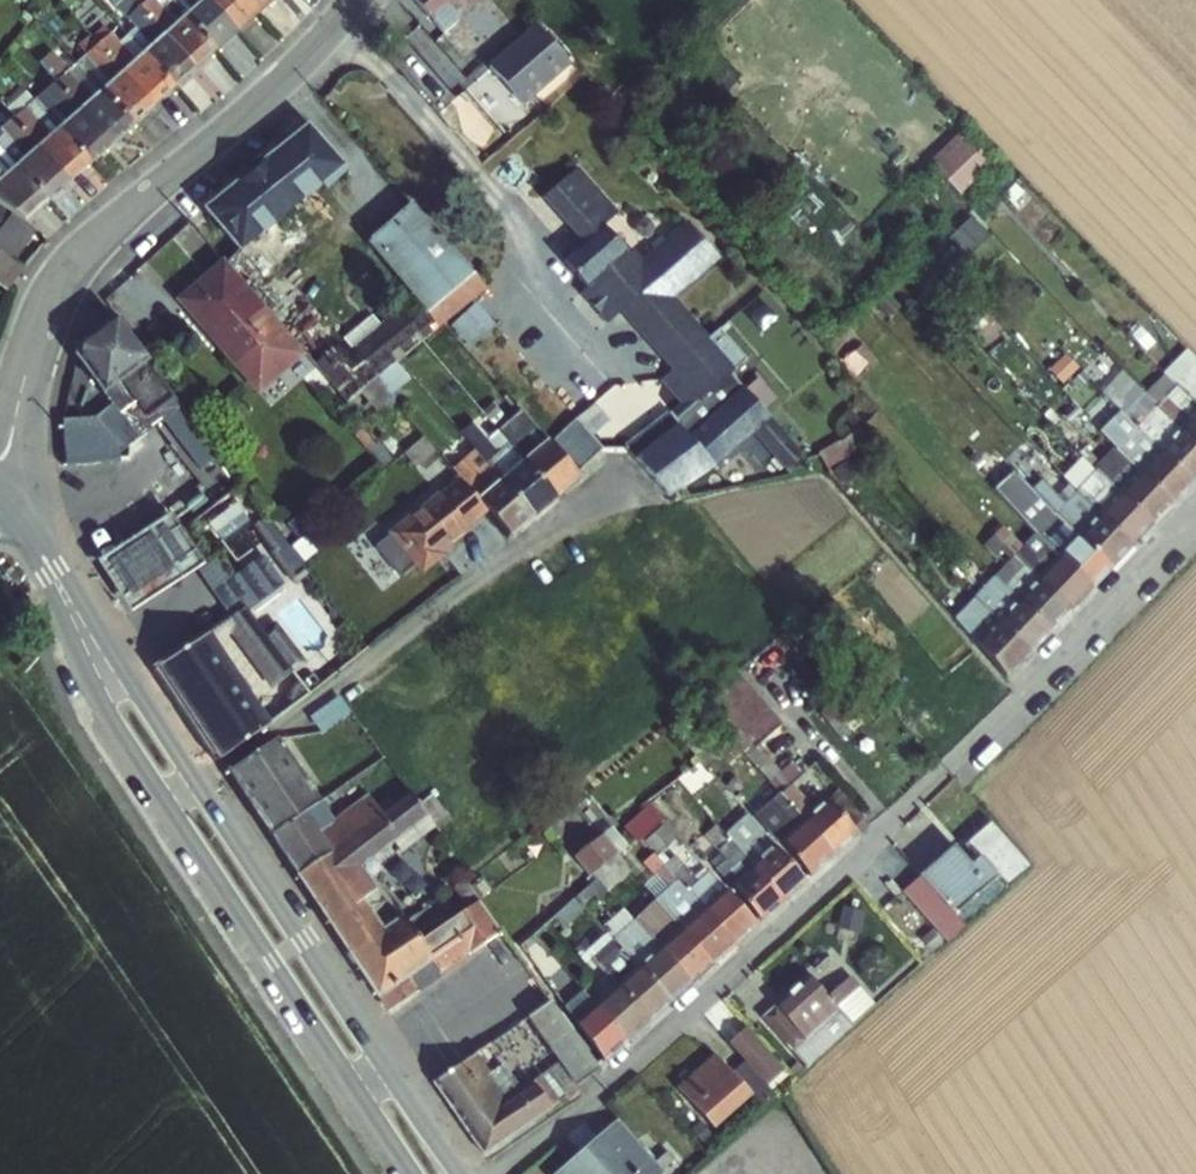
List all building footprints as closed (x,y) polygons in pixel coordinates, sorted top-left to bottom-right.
[(134,0),(113,0),(112,0),(128,19),(153,48),(145,55),(172,88),(184,78),(193,69),(134,0)] [(187,20),(185,19),(178,25),(155,0),(134,0),(193,69),(214,51),(187,20)] [(169,0),(155,0),(178,25),(185,19),(169,0)] [(187,20),(196,12),(185,0),(169,0),(185,19),(187,20)] [(208,0),(185,0),(196,12),(187,20),(214,51),(236,32),(208,0)] [(236,32),(256,14),(244,0),(208,0),(236,32)] [(256,14),(272,0),(244,0),(256,14)] [(434,28),(464,0),(408,0),(434,28)] [(521,108),(573,60),(533,18),(481,66),(521,108)] [(129,36),(145,55),(153,48),(128,19),(120,25),(129,36)] [(172,88),(145,55),(129,36),(120,44),(102,23),(90,35),(151,107),(172,88)] [(110,86),(100,95),(129,127),(151,107),(90,35),(77,47),(85,57),(110,86)] [(129,127),(100,95),(74,67),(65,76),(44,54),(33,65),(49,82),(109,145),(129,127)] [(69,54),(65,57),(74,67),(78,63),(69,54)] [(110,86),(85,57),(78,63),(74,67),(100,95),(110,86)] [(63,120),(54,128),(88,163),(109,145),(49,82),(37,94),(63,120)] [(8,120),(67,182),(88,163),(54,128),(46,136),(20,109),(4,93),(0,97),(0,107),(10,118),(8,120)] [(37,94),(28,101),(54,128),(63,120),(37,94)] [(46,136),(54,128),(28,101),(20,109),(46,136)] [(298,116),(188,202),(225,249),(335,164),(298,116)] [(13,169),(44,203),(67,182),(8,120),(6,122),(3,118),(0,121),(0,127),(0,128),(0,131),(8,140),(24,158),(13,169)] [(929,159),(961,192),(993,161),(962,128),(929,159)] [(13,169),(24,158),(8,140),(0,148),(0,155),(13,169)] [(0,155),(0,179),(2,180),(13,169),(0,155)] [(576,239),(617,202),(579,160),(538,196),(576,239)] [(13,169),(2,180),(0,179),(0,206),(21,223),(44,203),(13,169)] [(20,258),(37,234),(10,215),(0,230),(0,244),(20,258)] [(597,229),(565,270),(584,302),(607,319),(613,315),(675,362),(661,380),(688,400),(619,441),(641,479),(660,493),(755,438),(789,464),(805,455),(792,445),(821,407),(786,428),(769,415),(756,392),(728,370),(744,350),(716,329),(704,336),(676,289),(718,264),(692,219),(631,255),(597,229)] [(0,251),(0,282),(8,289),(23,269),(1,250),(0,251)] [(219,253),(170,298),(257,393),(306,348),(219,253)] [(479,300),(453,319),(471,343),(497,325),(479,300)] [(59,415),(62,463),(113,460),(165,420),(195,460),(193,430),(127,343),(125,311),(101,313),(62,342),(62,355),(90,391),(125,388),(92,413),(59,415)] [(1189,345),(1152,385),(1121,370),(1103,388),(1121,405),(1099,429),(1135,464),(1157,441),(1164,448),(1155,457),(1149,470),(1103,518),(1086,502),(1055,487),(1042,475),(1032,485),(1013,467),(991,490),(1066,560),(972,658),(1010,676),(1020,655),(1047,626),(1049,620),(1070,599),(1068,603),(1195,469),(1195,352),(1189,345)] [(501,538),(572,467),(499,394),(461,431),(474,443),(446,472),(379,540),(417,578),(479,516),(501,538)] [(584,468),(606,445),(575,415),(553,438),(584,468)] [(1085,497),(1106,480),(1086,455),(1065,472),(1085,497)] [(116,605),(194,563),(166,510),(87,552),(116,605)] [(293,531),(272,537),(283,577),(304,571),(293,531)] [(984,645),(1060,563),(1051,555),(1036,572),(1013,551),(953,616),(984,645)] [(245,600),(147,660),(201,749),(255,716),(210,643),(240,624),(272,677),(287,668),(245,600)] [(755,739),(780,718),(739,671),(714,693),(755,739)] [(775,787),(803,780),(798,761),(770,768),(775,787)] [(486,1148),(862,832),(828,792),(815,803),(792,777),(728,831),(753,861),(726,884),(727,884),(565,1020),(542,992),(432,1084),(486,1148)] [(604,922),(625,949),(695,894),(699,899),(717,885),(652,803),(629,821),(653,852),(639,863),(661,891),(632,914),(625,905),(604,922)] [(992,883),(1026,868),(1004,816),(969,831),(992,883)] [(571,852),(594,877),(556,912),(569,926),(632,867),(596,829),(571,852)] [(971,852),(961,861),(944,842),(910,871),(914,877),(901,888),(946,940),(965,924),(948,905),(987,871),(971,852)] [(760,1014),(806,1064),(876,1000),(848,970),(827,989),(809,969),(760,1014)] [(727,1038),(764,1082),(783,1066),(745,1022),(727,1038)] [(706,1130),(751,1093),(716,1049),(670,1086),(706,1130)] [(554,1173),(660,1173),(623,1113),(546,1161),(554,1173)]
